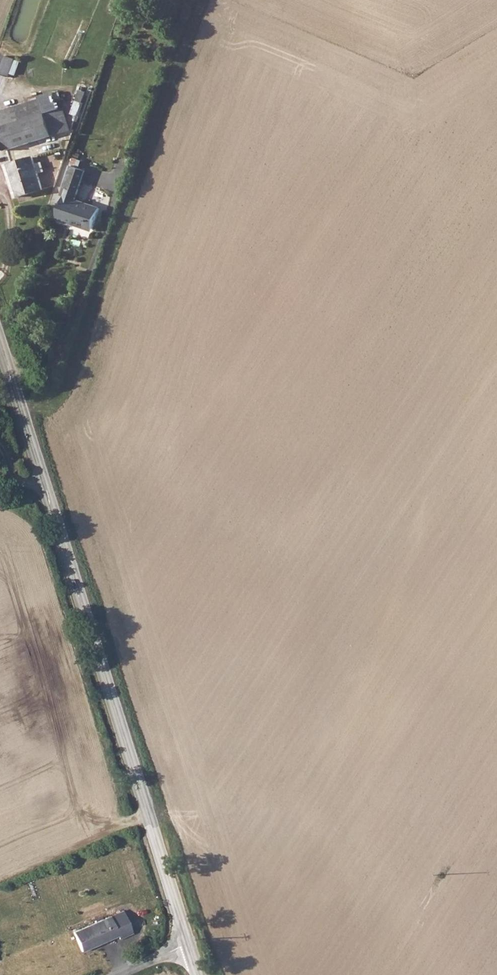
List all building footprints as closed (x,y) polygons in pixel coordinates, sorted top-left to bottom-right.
[(10,74),(14,57),(4,54),(0,68),(0,71),(10,74)] [(79,90),(70,114),(78,117),(87,93),(79,90)] [(5,149),(71,129),(64,106),(60,108),(55,91),(0,108),(0,132),(5,149)] [(19,195),(44,187),(34,156),(9,164),(19,195)] [(76,199),(84,170),(69,166),(63,187),(66,188),(58,216),(72,221),(71,224),(87,230),(89,226),(95,228),(101,208),(76,199)] [(132,932),(123,909),(75,930),(83,950),(118,935),(119,937),(132,932)]
